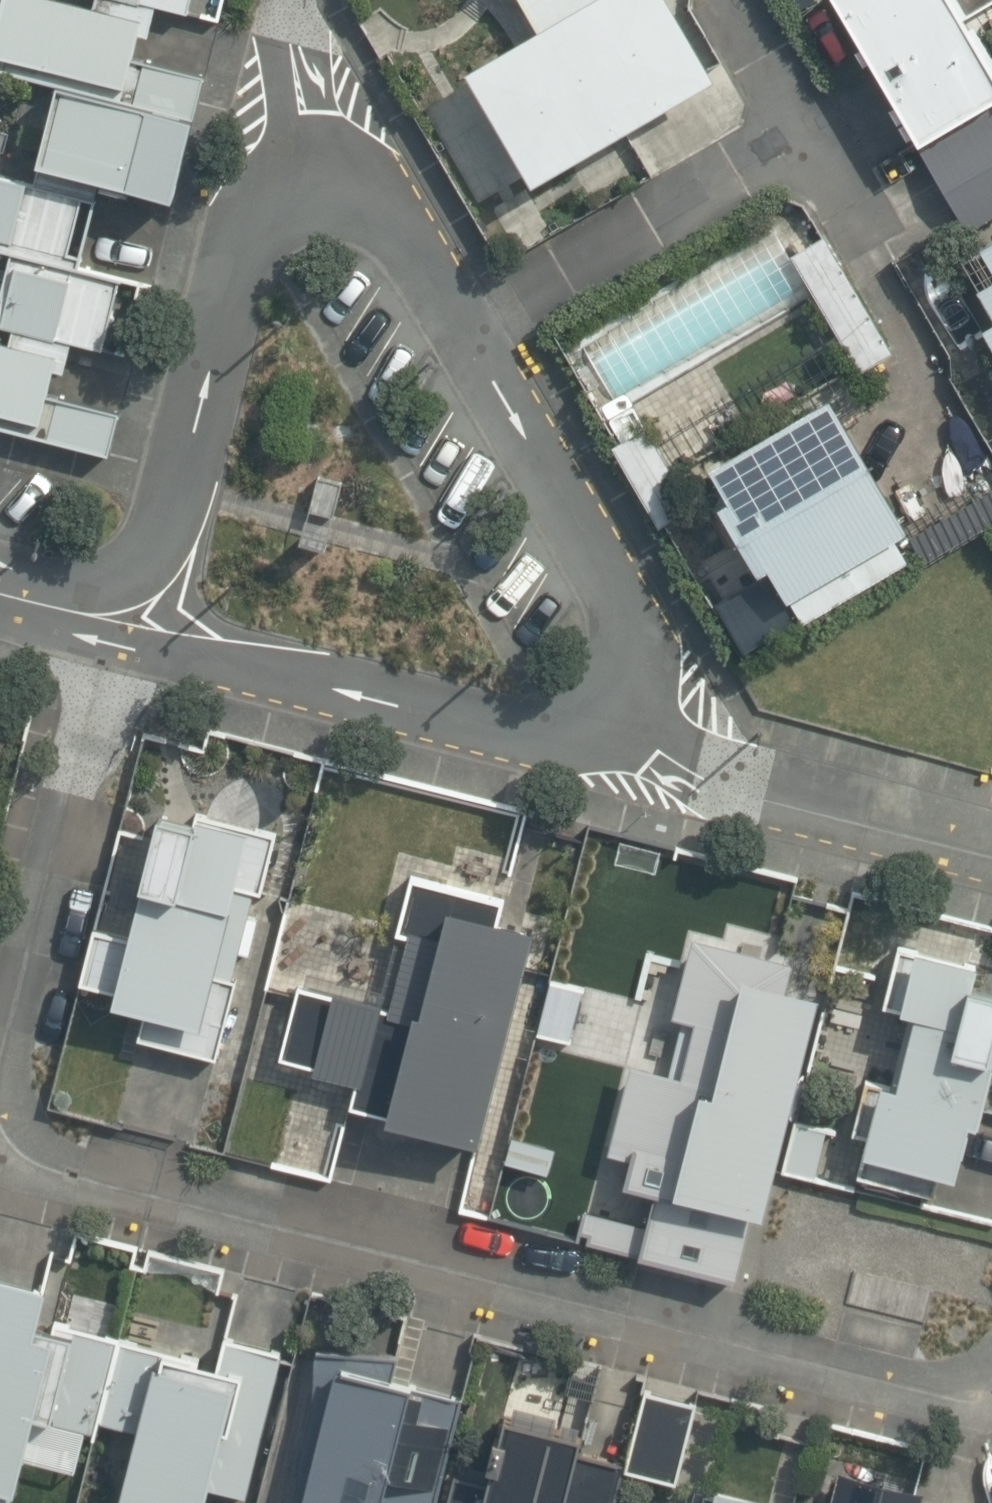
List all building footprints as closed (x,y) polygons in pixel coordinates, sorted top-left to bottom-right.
[(105,455),(116,410),(48,391),(55,365),(66,368),(72,344),(99,351),(118,279),(78,269),(98,190),(170,208),(203,78),(134,60),(141,31),(150,34),(158,4),(185,12),(188,0),(92,0),(90,7),(64,0),(6,0),(0,24),(0,69),(58,84),(32,186),(0,178),(0,252),(12,255),(0,301),(0,327),(9,330),(5,346),(0,345),(0,427),(105,455)] [(538,32),(468,73),(533,186),(715,81),(668,0),(520,0),(538,32)] [(916,147),(991,105),(991,65),(966,19),(991,4),(991,0),(832,0),(916,147)] [(925,157),(968,230),(991,215),(991,118),(925,157)] [(826,239),(796,257),(861,367),(891,350),(826,239)] [(979,247),(991,269),(991,239),(979,247)] [(977,289),(991,315),(991,280),(977,289)] [(982,329),(991,346),(991,323),(982,329)] [(827,395),(709,465),(728,498),(717,505),(758,573),(768,566),(789,601),(813,588),(815,592),(881,553),(875,544),(905,526),(827,395)] [(646,428),(615,447),(661,526),(692,508),(646,428)] [(317,477),(310,510),(333,515),(340,483),(317,477)] [(263,891),(276,833),(249,827),(251,823),(198,811),(199,805),(161,797),(129,937),(95,930),(83,982),(116,989),(113,1005),(146,1013),(139,1043),(217,1061),(255,889),(263,891)] [(353,1106),(477,1138),(533,926),(497,917),(502,900),(412,876),(397,933),(439,944),(435,958),(409,952),(395,1008),(301,983),(281,1056),(315,1065),(313,1070),(334,1076),(331,1085),(350,1090),(353,1077),(360,1079),(353,1106)] [(853,1131),(869,1135),(859,1174),(937,1194),(942,1173),(957,1177),(971,1124),(976,1125),(991,1064),(991,986),(973,981),(979,958),(918,942),(915,952),(900,948),(884,1009),(916,1018),(899,1083),(881,1078),(879,1084),(866,1080),(853,1131)] [(638,1077),(621,1144),(686,1160),(678,1196),(769,1218),(823,995),(777,984),(781,968),(698,948),(666,1084),(638,1077)] [(548,1172),(555,1146),(512,1136),(505,1162),(548,1172)] [(642,1257),(649,1228),(583,1212),(576,1241),(642,1257)] [(33,1319),(43,1281),(0,1269),(0,1495),(8,1497),(30,1409),(92,1425),(94,1414),(134,1425),(114,1502),(200,1502),(205,1480),(241,1490),(278,1346),(221,1331),(214,1358),(49,1316),(47,1323),(33,1319)] [(459,1400),(411,1388),(412,1384),(391,1379),(397,1356),(316,1347),(313,1414),(323,1415),(301,1502),(434,1502),(459,1400)] [(647,1392),(626,1468),(673,1481),(694,1405),(647,1392)] [(621,1461),(574,1449),(578,1433),(503,1413),(485,1482),(451,1473),(444,1502),(611,1502),(621,1461)] [(921,1501),(924,1489),(841,1468),(832,1502),(929,1502),(921,1501)] [(714,1486),(713,1494),(695,1490),(692,1502),(774,1502),(774,1500),(714,1486)]
